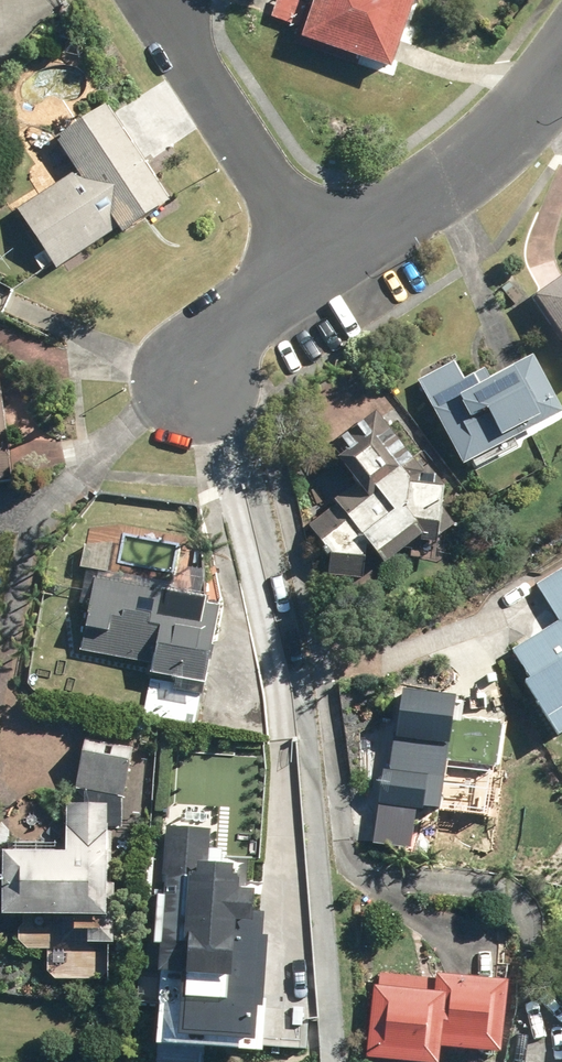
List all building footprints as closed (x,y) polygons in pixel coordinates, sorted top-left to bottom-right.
[(308,42),(396,70),(418,0),(321,0),(308,42)] [(20,210),(61,272),(172,201),(111,108),(59,141),(79,172),(20,210)] [(539,293),(561,327),(561,277),(539,293)] [(10,480),(4,343),(0,344),(0,481),(10,480)] [(420,382),(480,475),(561,423),(561,394),(537,355),(482,390),(460,357),(420,382)] [(339,561),(377,562),(377,545),(392,563),(432,532),(428,528),(455,528),(455,487),(435,487),(385,413),(339,443),(381,503),(370,512),(353,488),(309,519),(339,561)] [(531,591),(552,624),(513,649),(533,680),(525,685),(561,741),(561,571),(531,591)] [(80,661),(152,673),(150,687),(207,697),(209,683),(222,602),(93,581),(80,661)] [(399,738),(367,734),(353,841),(417,849),(421,818),(447,822),(448,807),(497,813),(503,768),(499,768),(505,723),(465,717),(468,697),(406,689),(399,738)] [(84,746),(74,788),(124,799),(134,757),(84,746)] [(65,804),(66,850),(10,851),(12,923),(115,921),(112,803),(65,804)] [(162,831),(157,1009),(234,1011),(238,870),(209,869),(210,833),(162,831)] [(516,982),(381,972),(375,1061),(451,1061),(451,1055),(510,1060),(516,982)] [(264,1017),(264,1032),(242,1032),(242,1055),(313,1055),(313,1017),(264,1017)] [(210,1031),(182,1031),(182,1020),(160,1020),(160,1057),(210,1057),(210,1031)]
